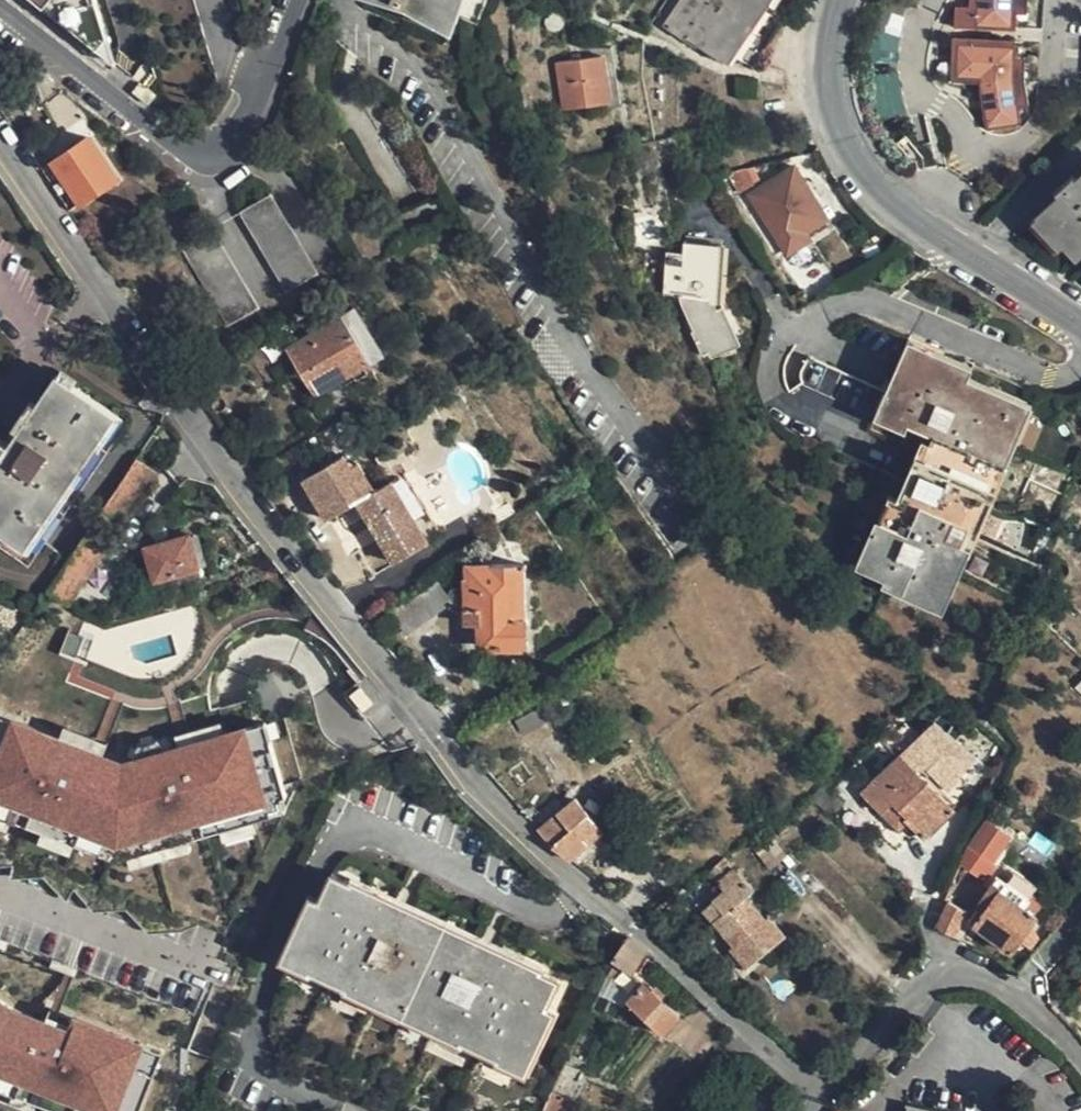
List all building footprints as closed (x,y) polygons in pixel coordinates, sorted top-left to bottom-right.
[(182,90),(213,84),(191,0),(160,0),(182,90)] [(448,0),(420,0),(444,10),(448,0)] [(664,28),(685,41),(686,39),(723,64),(767,0),(683,0),(664,28)] [(1033,0),(981,0),(981,6),(953,6),(953,29),(1013,30),(1013,11),(1033,11),(1033,0)] [(553,32),(558,32),(561,29),(563,25),(564,21),(562,17),(559,15),(556,13),(551,14),(547,17),(544,20),(545,25),(546,29),(549,32),(553,32)] [(950,82),(982,83),(981,127),(1021,127),(1023,40),(950,39),(950,82)] [(608,105),(601,57),(558,63),(564,111),(608,105)] [(47,173),(71,210),(118,178),(89,137),(43,168),(47,173)] [(795,167),(750,195),(788,256),(811,241),(807,234),(828,220),(795,167)] [(745,170),(727,174),(739,193),(754,184),(745,170)] [(1054,194),(1059,198),(1077,181),(1072,176),(1054,194)] [(1077,181),(1059,198),(1038,218),(1065,246),(1077,258),(1080,254),(1080,178),(1077,181)] [(288,290),(317,272),(271,194),(242,210),(288,290)] [(1058,252),(1065,246),(1038,218),(1031,224),(1058,252)] [(229,325),(257,307),(212,230),(183,247),(229,325)] [(717,308),(723,306),(720,300),(725,245),(683,241),(682,253),(714,255),(709,299),(712,300),(715,304),(717,308)] [(714,255),(682,253),(666,252),(664,296),(681,297),(681,302),(694,330),(693,334),(702,356),(708,352),(732,342),(717,308),(715,304),(712,300),(709,299),(714,255)] [(648,255),(630,253),(631,269),(646,270),(648,255)] [(741,346),(723,306),(717,308),(732,342),(708,352),(711,358),(741,346)] [(342,315),(288,348),(317,395),(382,355),(354,308),(342,315)] [(909,339),(905,349),(968,378),(973,368),(909,339)] [(965,388),(968,378),(905,349),(887,390),(877,412),(909,426),(932,436),(923,458),(904,501),(897,498),(889,495),(885,503),(878,519),(876,518),(855,565),(885,579),(935,601),(961,542),(986,486),(1018,411),(965,388)] [(862,445),(874,419),(877,412),(887,390),(811,357),(802,374),(803,384),(791,391),(796,406),(801,414),(806,419),(862,445)] [(55,521),(112,437),(95,425),(106,408),(57,374),(8,444),(0,438),(0,541),(29,561),(45,537),(32,528),(43,513),(55,521)] [(1033,406),(968,378),(965,388),(1018,411),(1028,416),(1033,406)] [(996,491),(1028,416),(1018,411),(986,486),(996,491)] [(905,434),(909,426),(877,412),(874,419),(905,434)] [(353,505),(370,495),(351,467),(344,471),(323,438),(292,459),(306,481),(298,486),(323,524),(353,505)] [(917,455),(906,481),(897,498),(904,501),(923,458),(917,455)] [(135,460),(103,509),(116,517),(124,521),(157,473),(137,458),(135,460)] [(401,474),(388,483),(428,542),(440,533),(401,474)] [(897,498),(906,481),(897,477),(889,495),(897,498)] [(370,495),(353,505),(365,522),(376,522),(388,538),(383,548),(394,565),(428,542),(388,483),(370,495)] [(996,491),(986,486),(961,542),(972,547),(996,491)] [(103,509),(89,529),(103,538),(116,517),(103,509)] [(45,537),(55,521),(43,513),(32,528),(45,537)] [(376,522),(365,522),(383,548),(388,538),(376,522)] [(52,584),(49,589),(70,603),(111,542),(103,538),(89,529),(70,559),(52,584)] [(149,585),(200,575),(192,535),(141,545),(149,585)] [(943,612),(972,547),(961,542),(935,601),(932,608),(943,612)] [(483,644),(515,644),(514,618),(518,618),(516,565),(477,566),(473,567),(472,568),(470,570),(471,579),(467,580),(468,607),(481,608),(482,622),(483,644)] [(524,565),(516,565),(518,618),(526,618),(524,565)] [(407,633),(451,602),(435,579),(391,611),(407,633)] [(881,586),(932,608),(935,601),(885,579),(881,586)] [(30,617),(0,602),(0,623),(20,633),(28,620),(30,617)] [(468,622),(482,622),(481,608),(468,607),(468,622)] [(527,643),(526,618),(518,618),(514,618),(515,644),(527,643)] [(930,727),(942,716),(934,706),(921,717),(930,727)] [(115,760),(0,716),(0,818),(29,830),(47,825),(113,850),(265,812),(244,728),(224,733),(115,760)] [(909,818),(908,819),(925,836),(951,810),(901,758),(864,792),(882,812),(893,801),(909,818)] [(556,847),(571,859),(602,833),(575,799),(541,828),(556,847)] [(898,828),(908,819),(909,818),(893,801),(882,812),(898,828)] [(969,848),(957,863),(984,881),(989,873),(996,864),(992,862),(1011,837),(987,821),(969,848)] [(707,872),(724,890),(742,876),(724,857),(707,872)] [(311,970),(346,986),(349,979),(466,1034),(463,1041),(498,1057),(500,1050),(520,1059),(545,1006),(557,981),(542,973),(539,979),(346,889),(348,884),(332,875),(320,902),(295,956),(313,964),(311,970)] [(742,876),(724,890),(713,900),(723,911),(713,919),(735,945),(732,948),(748,968),(785,936),(768,917),(765,920),(745,897),(754,889),(742,876)] [(1012,952),(1021,938),(1029,927),(1037,917),(1034,914),(1041,904),(1030,896),(1027,901),(997,878),(977,906),(984,911),(975,925),(1012,952)] [(351,880),(348,884),(346,889),(539,979),(542,973),(544,969),(351,880)] [(309,975),(311,970),(313,964),(295,956),(320,902),(309,896),(279,960),(309,975)] [(704,908),(713,919),(723,911),(713,900),(704,908)] [(935,926),(956,937),(967,912),(947,901),(935,926)] [(1039,935),(1029,927),(1021,938),(1031,945),(1039,935)] [(646,950),(628,937),(612,961),(615,963),(624,968),(633,973),(646,950)] [(624,968),(615,963),(607,977),(617,981),(624,968)] [(461,1045),(463,1041),(466,1034),(349,979),(346,986),(344,991),(461,1045)] [(679,1017),(660,1001),(651,992),(644,985),(628,1002),(663,1035),(679,1017)] [(656,985),(651,992),(660,1001),(666,995),(656,985)] [(120,1109),(142,1042),(71,1020),(70,1023),(0,1000),(0,1071),(120,1109)] [(556,1011),(545,1006),(520,1059),(500,1050),(498,1057),(496,1062),(526,1075),(556,1011)] [(553,1088),(552,1091),(567,1097),(570,1099),(581,1074),(564,1066),(553,1088)] [(544,1110),(560,1110),(567,1097),(552,1091),(544,1110)] [(567,1097),(560,1110),(579,1110),(582,1103),(570,1099),(567,1097)]
